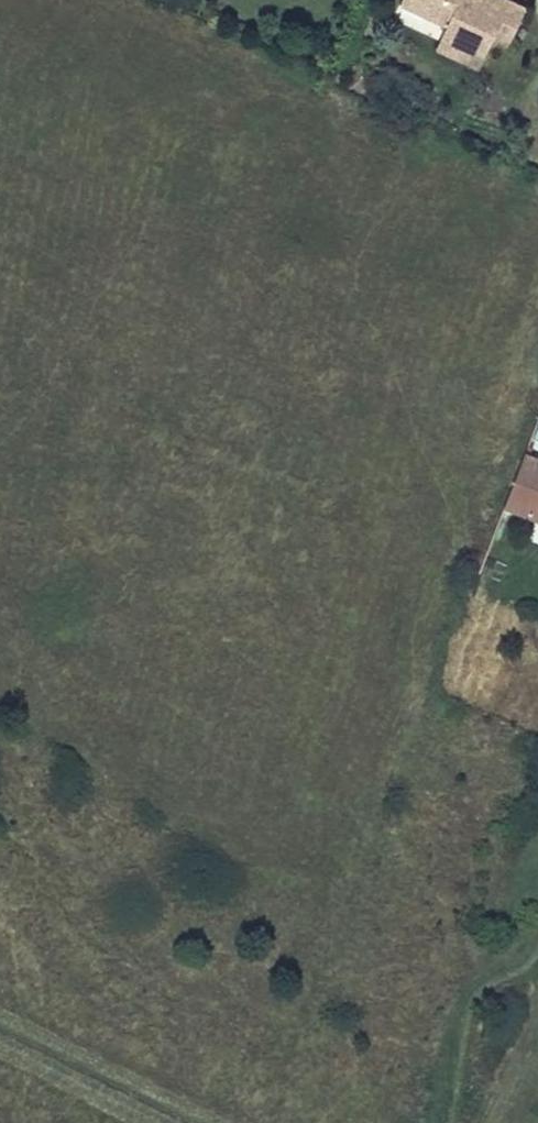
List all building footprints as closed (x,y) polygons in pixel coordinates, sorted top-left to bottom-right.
[(400,4),(447,26),(443,34),(467,45),(464,52),(483,61),(493,39),(507,46),(525,9),(505,0),(402,0),(400,4)] [(467,45),(443,34),(436,49),(479,68),(483,61),(464,52),(467,45)] [(522,452),(502,511),(537,523),(537,458),(522,452)]
